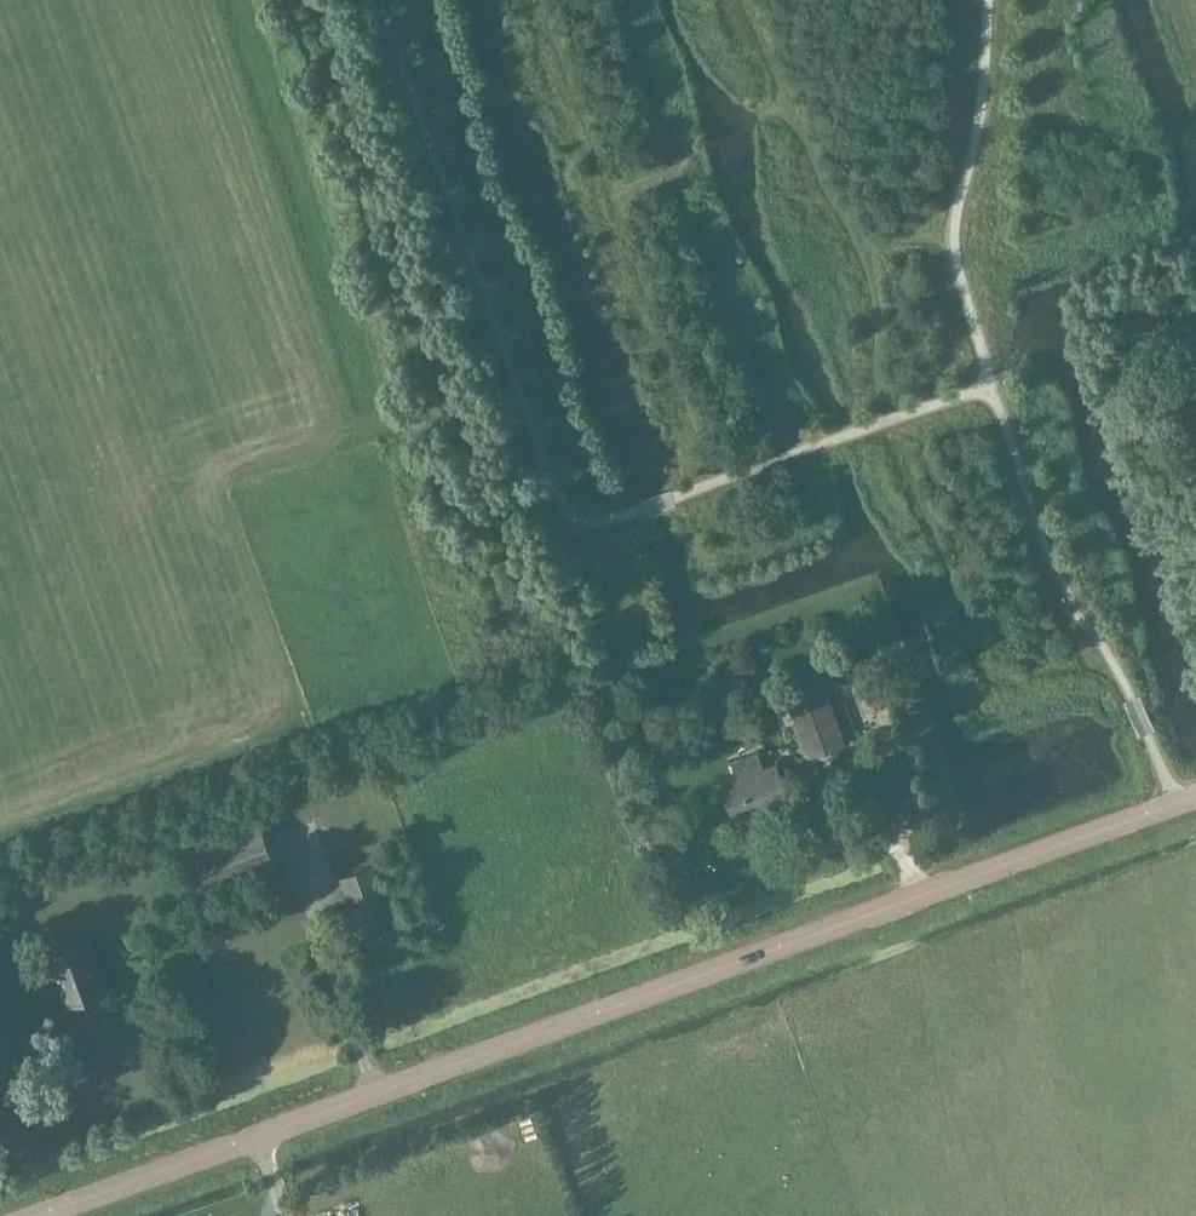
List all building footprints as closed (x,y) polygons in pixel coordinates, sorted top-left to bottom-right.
[(807,754),(846,740),(827,688),(789,703),(807,754)] [(764,770),(757,750),(732,760),(738,779),(722,785),(734,818),(787,798),(775,765),(764,770)] [(206,892),(275,867),(259,821),(188,846),(206,892)] [(359,930),(392,918),(372,865),(340,877),(359,930)] [(67,1005),(103,992),(84,936),(47,950),(67,1005)]
